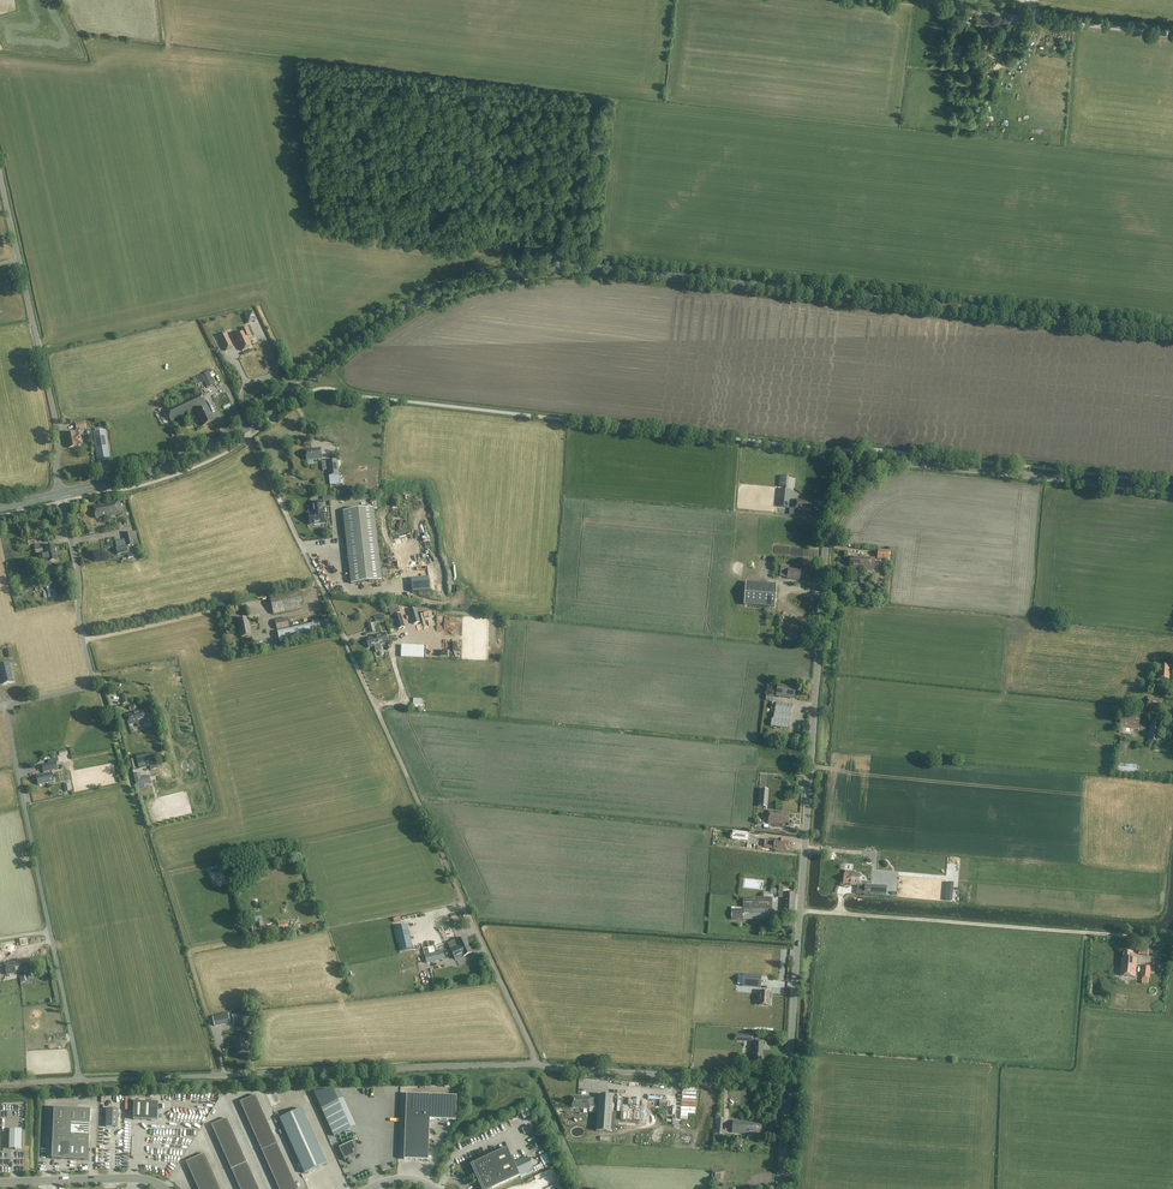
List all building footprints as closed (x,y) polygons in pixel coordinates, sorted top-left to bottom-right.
[(978,17),(977,26),(988,27),(993,28),(994,19),(978,17)] [(1019,51),(1012,50),(1011,53),(1018,54),(1018,59),(1021,59),(1021,56),(1024,57),(1025,52),(1023,52),(1024,44),(1020,44),(1019,51)] [(251,335),(247,327),(241,330),(242,333),(234,336),(237,342),(238,341),(239,344),(238,344),(240,348),(241,347),(242,351),(252,347),(247,337),(251,335)] [(226,342),(223,335),(219,337),(225,351),(233,347),(229,340),(226,342)] [(211,383),(241,369),(235,357),(205,371),(211,383)] [(196,410),(206,405),(207,404),(201,393),(165,410),(171,422),(196,410)] [(206,405),(196,410),(197,412),(196,413),(198,416),(197,416),(198,418),(203,426),(214,421),(208,407),(207,408),(206,405)] [(78,446),(78,445),(82,444),(80,435),(79,435),(79,432),(80,431),(80,430),(86,428),(85,422),(76,424),(77,430),(76,430),(75,432),(66,434),(69,448),(78,446)] [(110,460),(105,430),(93,432),(98,462),(110,460)] [(314,449),(306,450),(307,460),(322,459),(321,448),(314,449)] [(323,470),(328,469),(329,476),(339,475),(337,460),(322,461),(323,470)] [(779,489),(778,507),(787,508),(789,490),(779,489)] [(810,502),(804,501),(804,500),(795,499),(794,508),(810,509),(810,502)] [(106,517),(122,514),(119,501),(103,504),(103,505),(94,507),(96,519),(106,516),(106,517)] [(322,513),(321,502),(313,502),(314,511),(315,514),(309,514),(309,517),(308,517),(309,522),(310,522),(310,524),(314,524),(314,526),(320,525),(320,523),(324,523),(323,513),(322,513)] [(373,508),(343,512),(351,584),(382,580),(373,508)] [(135,531),(131,532),(124,534),(127,546),(139,543),(135,531)] [(27,537),(27,540),(28,545),(36,544),(35,538),(33,539),(32,536),(27,537)] [(47,554),(56,553),(54,545),(41,548),(40,544),(34,545),(36,554),(46,552),(47,554)] [(116,548),(118,555),(128,552),(127,545),(116,548)] [(877,559),(890,560),(890,551),(878,550),(877,559)] [(47,554),(39,556),(41,567),(51,565),(51,561),(57,560),(56,553),(47,554)] [(850,557),(850,565),(860,565),(860,568),(867,568),(867,571),(874,571),(875,558),(871,558),(850,557)] [(788,569),(787,578),(799,580),(800,571),(788,569)] [(746,583),(744,605),(775,607),(776,585),(746,583)] [(274,614),(302,608),(298,590),(270,596),(274,614)] [(420,622),(416,609),(410,611),(414,624),(420,622)] [(398,629),(404,627),(400,614),(394,615),(398,629)] [(241,637),(252,635),(248,618),(238,620),(241,637)] [(277,630),(290,627),(288,618),(275,621),(277,630)] [(280,643),(333,631),(330,618),(277,630),(280,643)] [(793,626),(801,626),(801,622),(784,622),(784,630),(789,630),(789,626),(793,626)] [(385,633),(366,639),(369,648),(374,646),(380,645),(380,644),(388,642),(385,633)] [(9,663),(0,665),(0,672),(3,684),(14,682),(9,663)] [(1159,679),(1169,680),(1170,666),(1161,665),(1159,679)] [(778,685),(776,696),(794,699),(795,688),(778,685)] [(1164,711),(1164,712),(1172,714),(1172,706),(1172,701),(1148,697),(1146,709),(1164,711)] [(776,702),(772,702),(771,709),(775,710),(772,726),(789,729),(793,705),(776,702)] [(133,714),(126,716),(129,725),(136,723),(137,724),(147,721),(144,709),(133,712),(133,714)] [(1138,731),(1141,715),(1122,713),(1119,733),(1133,735),(1134,730),(1138,731)] [(1163,721),(1157,721),(1158,717),(1151,716),(1147,741),(1160,743),(1163,721)] [(136,756),(138,764),(153,760),(151,752),(136,756)] [(43,773),(58,770),(57,762),(42,765),(43,773)] [(1120,774),(1138,773),(1138,764),(1119,765),(1120,774)] [(39,785),(54,782),(52,773),(37,776),(39,785)] [(788,823),(789,814),(783,813),(783,812),(769,810),(768,823),(782,824),(782,823),(788,823)] [(789,844),(788,844),(788,842),(783,842),(784,840),(778,840),(778,841),(764,839),(763,848),(773,849),(773,850),(775,850),(775,852),(781,852),(781,850),(786,851),(787,848),(788,847),(788,846),(788,845),(789,844)] [(849,885),(860,886),(861,875),(850,874),(850,875),(844,875),(843,883),(849,884),(849,885)] [(875,884),(864,884),(864,890),(877,890),(877,884),(881,884),(881,880),(875,879),(875,884)] [(783,914),(794,914),(795,893),(784,893),(783,914)] [(772,920),(772,898),(743,897),(743,909),(731,909),(731,920),(744,920),(772,920)] [(299,928),(297,918),(278,922),(280,932),(299,928)] [(267,924),(262,925),(261,919),(256,920),(257,926),(252,927),(253,936),(268,933),(267,924)] [(412,948),(407,925),(395,927),(401,951),(412,948)] [(414,948),(420,947),(432,944),(430,935),(412,939),(414,948)] [(469,945),(465,938),(457,942),(457,941),(455,940),(448,943),(452,953),(469,945)] [(472,953),(469,945),(452,953),(454,957),(462,953),(463,956),(472,953)] [(444,950),(435,953),(424,955),(426,964),(446,959),(444,950)] [(1124,951),(1123,959),(1122,959),(1120,976),(1135,977),(1137,959),(1133,958),(1134,952),(1124,951)] [(30,959),(17,961),(19,973),(32,970),(30,959)] [(7,975),(19,973),(17,961),(5,964),(7,975)] [(1169,972),(1169,964),(1157,963),(1157,971),(1169,972)] [(1142,966),(1141,978),(1149,979),(1151,967),(1142,966)] [(761,988),(761,975),(743,974),(742,987),(761,988)] [(759,1005),(769,1006),(770,992),(760,991),(759,1005)] [(232,1015),(234,1023),(247,1021),(246,1013),(232,1015)] [(228,1014),(212,1017),(214,1026),(230,1023),(228,1014)] [(245,1043),(248,1042),(247,1035),(240,1036),(241,1040),(235,1041),(237,1053),(246,1052),(245,1043)] [(752,1061),(762,1062),(763,1042),(754,1041),(752,1061)] [(338,1101),(338,1102),(340,1100),(340,1092),(314,1093),(321,1109),(338,1101)] [(406,1094),(405,1135),(404,1159),(428,1160),(430,1119),(456,1120),(457,1096),(406,1094)] [(240,1102),(279,1188),(297,1188),(255,1095),(240,1102)] [(572,1108),(589,1109),(589,1112),(597,1112),(596,1131),(610,1132),(613,1096),(598,1095),(598,1099),(590,1098),(590,1097),(582,1097),(573,1097),(572,1108)] [(134,1101),(133,1120),(158,1121),(159,1102),(134,1101)] [(54,1112),(53,1124),(66,1124),(66,1109),(58,1108),(54,1108),(54,1112)] [(66,1109),(66,1124),(72,1125),(78,1125),(78,1109),(66,1109)] [(87,1109),(78,1109),(78,1125),(90,1125),(91,1114),(90,1114),(91,1110),(87,1110),(87,1109)] [(106,1109),(106,1127),(118,1127),(119,1109),(106,1109)] [(280,1119),(292,1146),(314,1136),(302,1109),(280,1119)] [(211,1125),(240,1188),(258,1188),(227,1118),(211,1125)] [(732,1133),(747,1134),(747,1133),(760,1135),(761,1124),(751,1123),(751,1122),(733,1121),(732,1133)] [(72,1125),(66,1124),(53,1124),(53,1133),(71,1134),(72,1125)] [(78,1125),(72,1125),(71,1134),(90,1135),(90,1125),(78,1125)] [(22,1130),(10,1130),(10,1148),(16,1148),(15,1150),(21,1150),(22,1130)] [(71,1144),(71,1134),(53,1133),(53,1143),(71,1144)] [(90,1135),(71,1134),(71,1144),(77,1144),(76,1160),(85,1160),(88,1160),(89,1157),(90,1135)] [(314,1136),(292,1146),(304,1174),(327,1164),(314,1136)] [(339,1147),(345,1162),(346,1162),(345,1159),(354,1155),(355,1140),(358,1139),(339,1147)] [(56,1159),(76,1160),(77,1144),(71,1144),(53,1143),(52,1155),(52,1159),(56,1159)] [(472,1164),(477,1174),(475,1175),(478,1182),(480,1181),(483,1188),(491,1188),(520,1176),(507,1148),(472,1164)] [(186,1162),(198,1188),(220,1188),(204,1154),(186,1162)] [(534,1185),(557,1176),(554,1168),(531,1177),(534,1185)]
